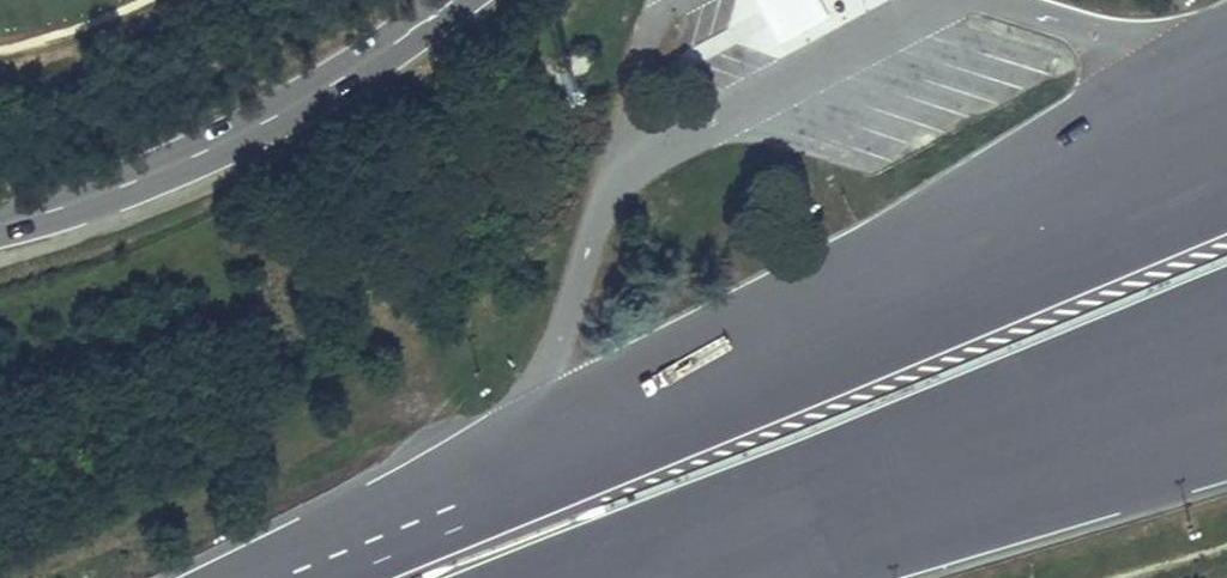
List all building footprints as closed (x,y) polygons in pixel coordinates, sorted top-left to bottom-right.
[(781,50),(832,22),(820,0),(808,0),(817,17),(784,34),(768,1),(770,0),(753,0),(781,50)] [(768,1),(784,34),(817,17),(808,0),(770,0),(768,1)]
